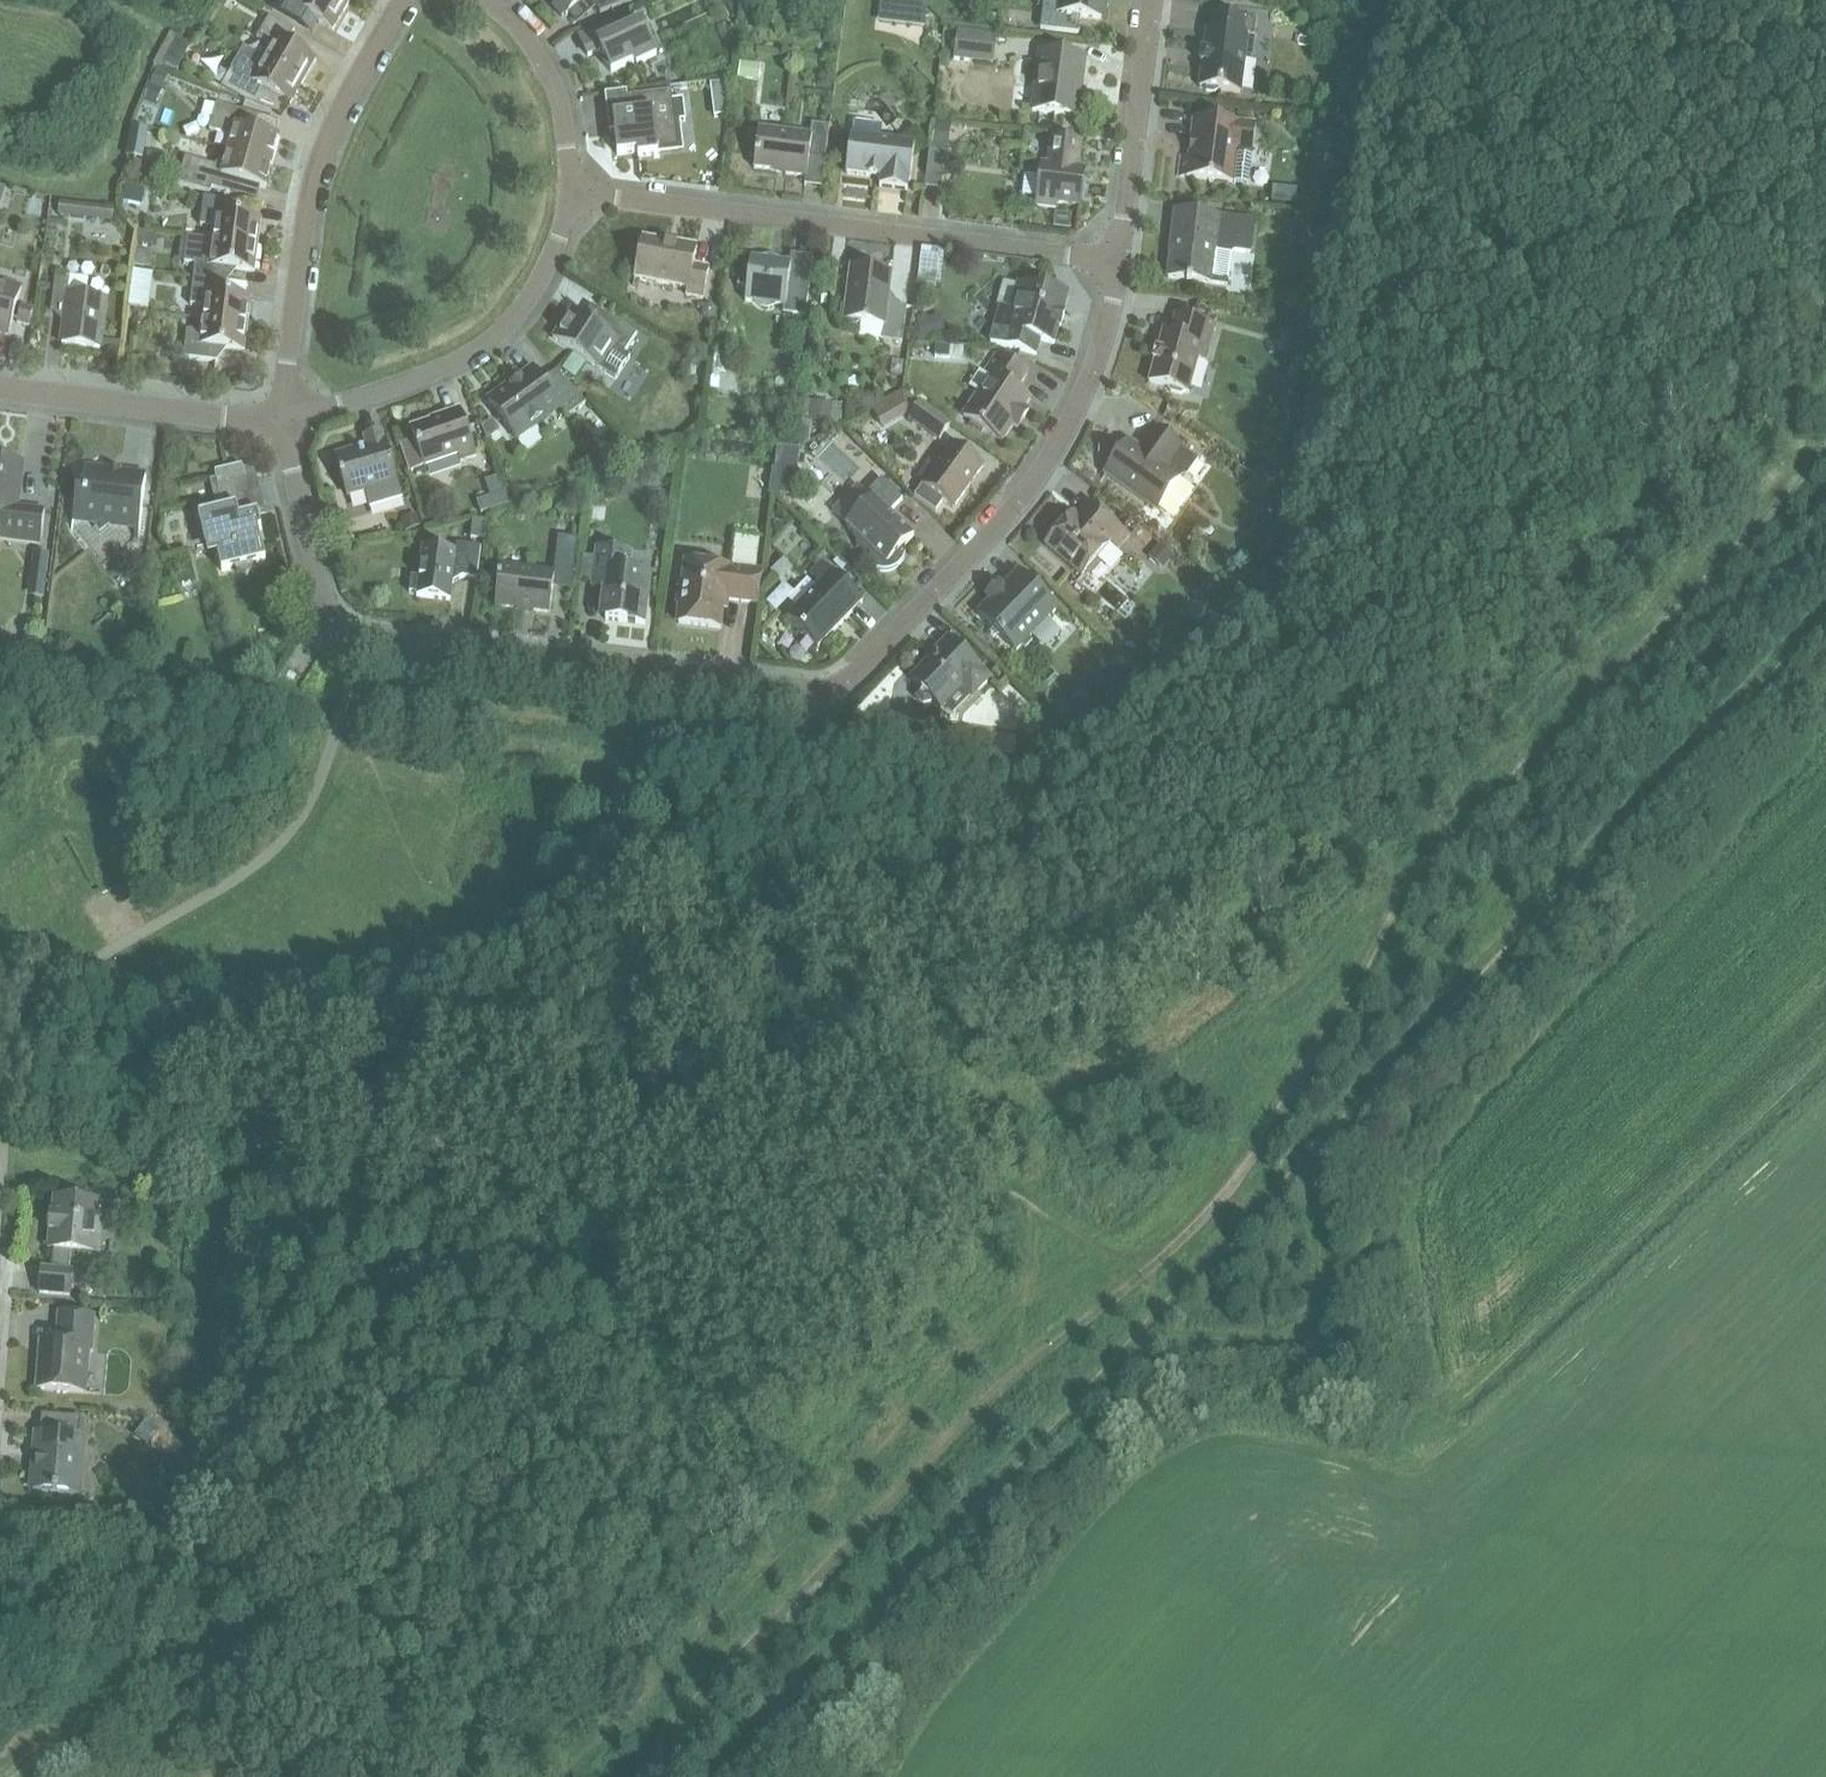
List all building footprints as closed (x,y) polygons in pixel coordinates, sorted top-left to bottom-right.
[(332,0),(280,0),(273,12),(298,26),(305,14),(333,31),(346,8),(332,0)] [(346,8),(351,0),(332,0),(346,8)] [(556,4),(553,7),(562,17),(565,14),(567,16),(569,14),(577,24),(596,8),(597,8),(602,13),(633,0),(552,0),(556,4)] [(1041,29),(1079,34),(1081,17),(1100,20),(1103,0),(1044,0),(1041,29)] [(906,1),(903,24),(926,27),(929,3),(906,1)] [(1203,64),(1200,88),(1204,88),(1206,92),(1214,93),(1218,90),(1240,93),(1245,56),(1252,57),(1255,38),(1257,20),(1214,15),(1212,31),(1207,31),(1205,53),(1203,52),(1201,63),(1203,64)] [(264,59),(304,82),(317,60),(288,43),(295,31),(270,17),(257,39),(271,47),(264,59)] [(580,37),(588,56),(601,50),(605,59),(603,63),(609,68),(612,73),(635,62),(637,65),(657,56),(642,24),(618,35),(612,22),(580,37)] [(997,35),(959,31),(955,59),(993,64),(997,35)] [(244,67),(232,86),(257,101),(264,89),(286,102),(291,104),(304,82),(264,59),(244,47),(235,62),(244,67)] [(174,50),(166,63),(179,70),(186,57),(174,50)] [(1085,58),(1040,52),(1033,111),(1078,116),(1085,58)] [(741,63),(739,78),(759,80),(761,65),(741,63)] [(150,83),(164,89),(170,73),(156,68),(150,83)] [(150,83),(144,98),(159,103),(164,89),(150,83)] [(725,83),(710,85),(712,101),(727,99),(725,83)] [(685,122),(682,100),(673,102),(672,92),(628,97),(627,92),(605,95),(609,131),(615,130),(618,155),(638,153),(638,157),(658,155),(658,150),(678,148),(675,123),(685,122)] [(229,151),(273,163),(280,138),(248,128),(252,115),(217,105),(210,131),(233,137),(229,151)] [(1191,157),(1182,156),(1180,176),(1208,180),(1210,183),(1213,181),(1232,183),(1249,185),(1254,143),(1256,126),(1187,117),(1187,120),(1196,121),(1191,157)] [(855,121),(853,136),(851,136),(846,174),(881,178),(880,187),(908,191),(909,182),(910,182),(915,144),(880,140),(880,134),(879,129),(876,126),(873,123),(855,121)] [(932,150),(946,152),(948,152),(951,124),(936,122),(932,150)] [(759,130),(754,169),(786,173),(786,175),(807,178),(809,159),(826,161),(830,126),(812,124),(811,136),(759,130)] [(1348,144),(1344,126),(1331,129),(1335,147),(1348,144)] [(131,128),(126,157),(140,160),(146,130),(131,128)] [(1048,166),(1042,165),(1036,206),(1056,209),(1057,204),(1081,207),(1085,171),(1078,170),(1081,142),(1051,139),(1048,166)] [(932,150),(930,150),(925,188),(942,190),(946,152),(932,150)] [(273,163),(229,151),(225,164),(218,162),(216,167),(186,158),(179,184),(211,193),(213,189),(229,193),(233,180),(266,189),(273,163)] [(126,189),(123,202),(143,206),(145,193),(126,189)] [(213,241),(258,246),(261,220),(236,217),(238,203),(205,197),(201,226),(215,228),(213,241)] [(61,202),(59,216),(86,219),(88,205),(61,202)] [(1250,253),(1254,222),(1174,212),(1172,228),(1175,228),(1168,278),(1187,281),(1187,283),(1192,284),(1192,281),(1227,285),(1231,254),(1235,251),(1250,253)] [(1316,218),(1315,229),(1332,232),(1334,221),(1316,218)] [(139,231),(138,243),(155,246),(157,233),(139,231)] [(188,237),(185,263),(196,264),(194,279),(228,283),(229,269),(254,272),(258,246),(213,241),(188,237)] [(677,245),(643,238),(635,279),(688,289),(686,296),(703,299),(710,269),(694,266),(698,247),(678,243),(677,245)] [(924,246),(922,277),(953,279),(955,248),(924,246)] [(784,306),(783,314),(805,317),(813,258),(791,255),(790,263),(751,258),(749,273),(745,271),(738,286),(747,290),(745,301),(755,303),(759,306),(763,308),(767,309),(772,308),(776,305),(784,306)] [(884,325),(882,340),(902,343),(907,307),(888,305),(892,273),(851,268),(846,305),(843,307),(842,316),(848,324),(856,325),(860,322),(884,325)] [(134,306),(156,307),(158,270),(136,269),(134,306)] [(107,298),(86,295),(88,278),(56,274),(51,310),(65,322),(62,344),(100,349),(107,298)] [(228,283),(194,279),(191,306),(205,307),(203,320),(248,326),(251,300),(226,297),(228,283)] [(9,336),(22,287),(6,282),(4,289),(0,288),(0,334),(9,336)] [(1000,308),(991,342),(1036,355),(1040,340),(1054,344),(1059,327),(1061,328),(1065,314),(1063,314),(1068,294),(1042,287),(1041,290),(1019,284),(1011,311),(1000,308)] [(704,307),(702,315),(708,320),(716,317),(717,309),(711,304),(704,307)] [(34,310),(23,306),(17,323),(28,327),(34,310)] [(572,310),(553,339),(601,370),(617,380),(632,357),(625,352),(637,335),(597,309),(589,321),(572,310)] [(1155,361),(1150,383),(1169,388),(1171,392),(1181,395),(1185,392),(1189,393),(1198,359),(1206,361),(1215,326),(1176,315),(1171,334),(1164,332),(1158,351),(1156,350),(1153,361),(1155,361)] [(1296,317),(1292,333),(1310,337),(1314,322),(1296,317)] [(937,332),(932,319),(919,324),(923,337),(937,332)] [(248,326),(203,320),(201,333),(188,331),(184,358),(217,362),(219,348),(244,352),(248,326)] [(937,345),(936,357),(950,358),(951,346),(937,345)] [(573,353),(562,369),(575,378),(586,362),(573,353)] [(979,394),(964,416),(1002,442),(1013,425),(1018,428),(1029,412),(1024,408),(1030,399),(1017,390),(1027,374),(997,354),(986,371),(996,378),(984,397),(979,394)] [(717,388),(736,389),(738,365),(719,363),(717,388)] [(586,404),(557,371),(544,381),(535,369),(489,402),(515,439),(560,406),(568,417),(586,404)] [(810,419),(831,421),(833,404),(811,402),(810,419)] [(910,417),(909,418),(940,441),(951,425),(920,403),(910,417)] [(411,429),(415,440),(400,445),(410,472),(459,456),(461,462),(477,457),(460,409),(441,416),(442,419),(432,423),(432,422),(411,429)] [(827,429),(813,445),(832,461),(845,445),(827,429)] [(1199,460),(1181,448),(1181,447),(1156,429),(1146,443),(1149,444),(1144,452),(1129,442),(1106,474),(1157,510),(1179,478),(1188,476),(1188,475),(1194,480),(1204,467),(1197,462),(1199,460)] [(382,432),(365,437),(368,446),(336,455),(342,475),(340,475),(341,480),(343,479),(348,497),(366,492),(371,507),(401,498),(385,441),(384,442),(382,432)] [(953,444),(922,486),(914,497),(935,513),(943,501),(953,509),(984,466),(953,444)] [(778,446),(775,471),(797,473),(801,449),(778,446)] [(23,462),(0,459),(0,521),(1,521),(0,530),(0,539),(41,544),(45,511),(17,507),(23,462)] [(243,465),(215,472),(217,480),(219,488),(247,481),(246,478),(244,470),(243,465)] [(210,481),(218,511),(237,506),(240,518),(258,513),(259,519),(267,517),(255,467),(244,470),(247,481),(219,488),(217,480),(210,481)] [(103,515),(109,523),(140,527),(146,477),(120,474),(119,479),(109,478),(109,473),(85,470),(81,494),(77,494),(73,519),(94,521),(103,515)] [(872,498),(846,525),(849,528),(848,528),(869,563),(874,567),(875,569),(877,569),(878,570),(880,571),(882,571),(883,572),(885,572),(887,572),(888,572),(889,571),(890,571),(891,571),(893,571),(894,570),(896,569),(897,568),(899,567),(900,566),(901,565),(902,564),(903,563),(904,561),(904,560),(905,558),(905,557),(906,555),(906,553),(906,552),(906,550),(905,548),(905,547),(914,537),(890,513),(903,500),(882,479),(868,494),(872,498)] [(505,495),(478,504),(482,515),(509,507),(505,495)] [(1066,521),(1046,545),(1083,576),(1087,571),(1091,574),(1100,563),(1097,560),(1111,543),(1118,549),(1129,536),(1090,503),(1071,525),(1066,521)] [(218,511),(199,516),(204,539),(214,536),(218,556),(222,572),(235,569),(237,573),(241,576),(246,576),(251,573),(253,569),(253,564),(266,561),(259,531),(262,530),(259,519),(258,513),(240,518),(237,506),(218,511)] [(421,526),(417,516),(402,522),(407,532),(421,526)] [(474,520),(472,538),(486,540),(488,521),(474,520)] [(578,539),(558,537),(555,566),(574,569),(578,539)] [(1148,557),(1163,569),(1173,558),(1159,545),(1148,557)] [(477,579),(481,548),(466,546),(465,553),(423,548),(419,578),(412,577),(410,593),(417,594),(417,596),(450,601),(452,584),(463,578),(477,579)] [(610,589),(606,620),(645,625),(651,576),(630,573),(632,553),(597,549),(592,587),(610,589)] [(46,580),(49,555),(33,553),(30,578),(46,580)] [(681,607),(679,624),(719,629),(723,600),(758,604),(762,571),(738,568),(738,572),(727,570),(727,569),(705,567),(701,562),(695,562),(690,565),(687,564),(684,584),(679,583),(676,606),(681,607)] [(820,584),(787,618),(818,648),(863,602),(822,562),(810,574),(820,584)] [(495,606),(550,613),(555,574),(500,567),(495,606)] [(991,600),(977,614),(1017,652),(1022,647),(1026,649),(1033,642),(1030,638),(1058,610),(1018,571),(1002,588),(998,585),(987,596),(991,600)] [(929,663),(912,681),(919,688),(917,697),(923,703),(932,701),(941,709),(962,687),(979,690),(991,678),(949,637),(934,651),(937,654),(928,662),(929,663)] [(1143,674),(1126,674),(1126,691),(1143,692),(1143,674)] [(1057,744),(1046,753),(1054,761),(1064,752),(1057,744)] [(56,1233),(55,1250),(54,1270),(42,1269),(40,1293),(70,1296),(72,1272),(70,1272),(72,1251),(91,1253),(92,1240),(102,1241),(103,1219),(98,1219),(100,1202),(54,1198),(53,1215),(52,1215),(51,1219),(47,1223),(50,1228),(50,1232),(56,1233)] [(94,1352),(95,1316),(60,1313),(57,1341),(44,1340),(41,1368),(39,1368),(37,1390),(86,1394),(88,1352),(94,1352)] [(81,1494),(85,1437),(80,1436),(82,1418),(42,1415),(41,1433),(36,1433),(34,1456),(36,1456),(35,1471),(33,1471),(31,1488),(34,1488),(33,1490),(81,1494)] [(147,1426),(143,1434),(147,1442),(157,1442),(161,1434),(156,1426),(147,1426)] [(143,1497),(135,1507),(146,1516),(154,1506),(143,1497)]
